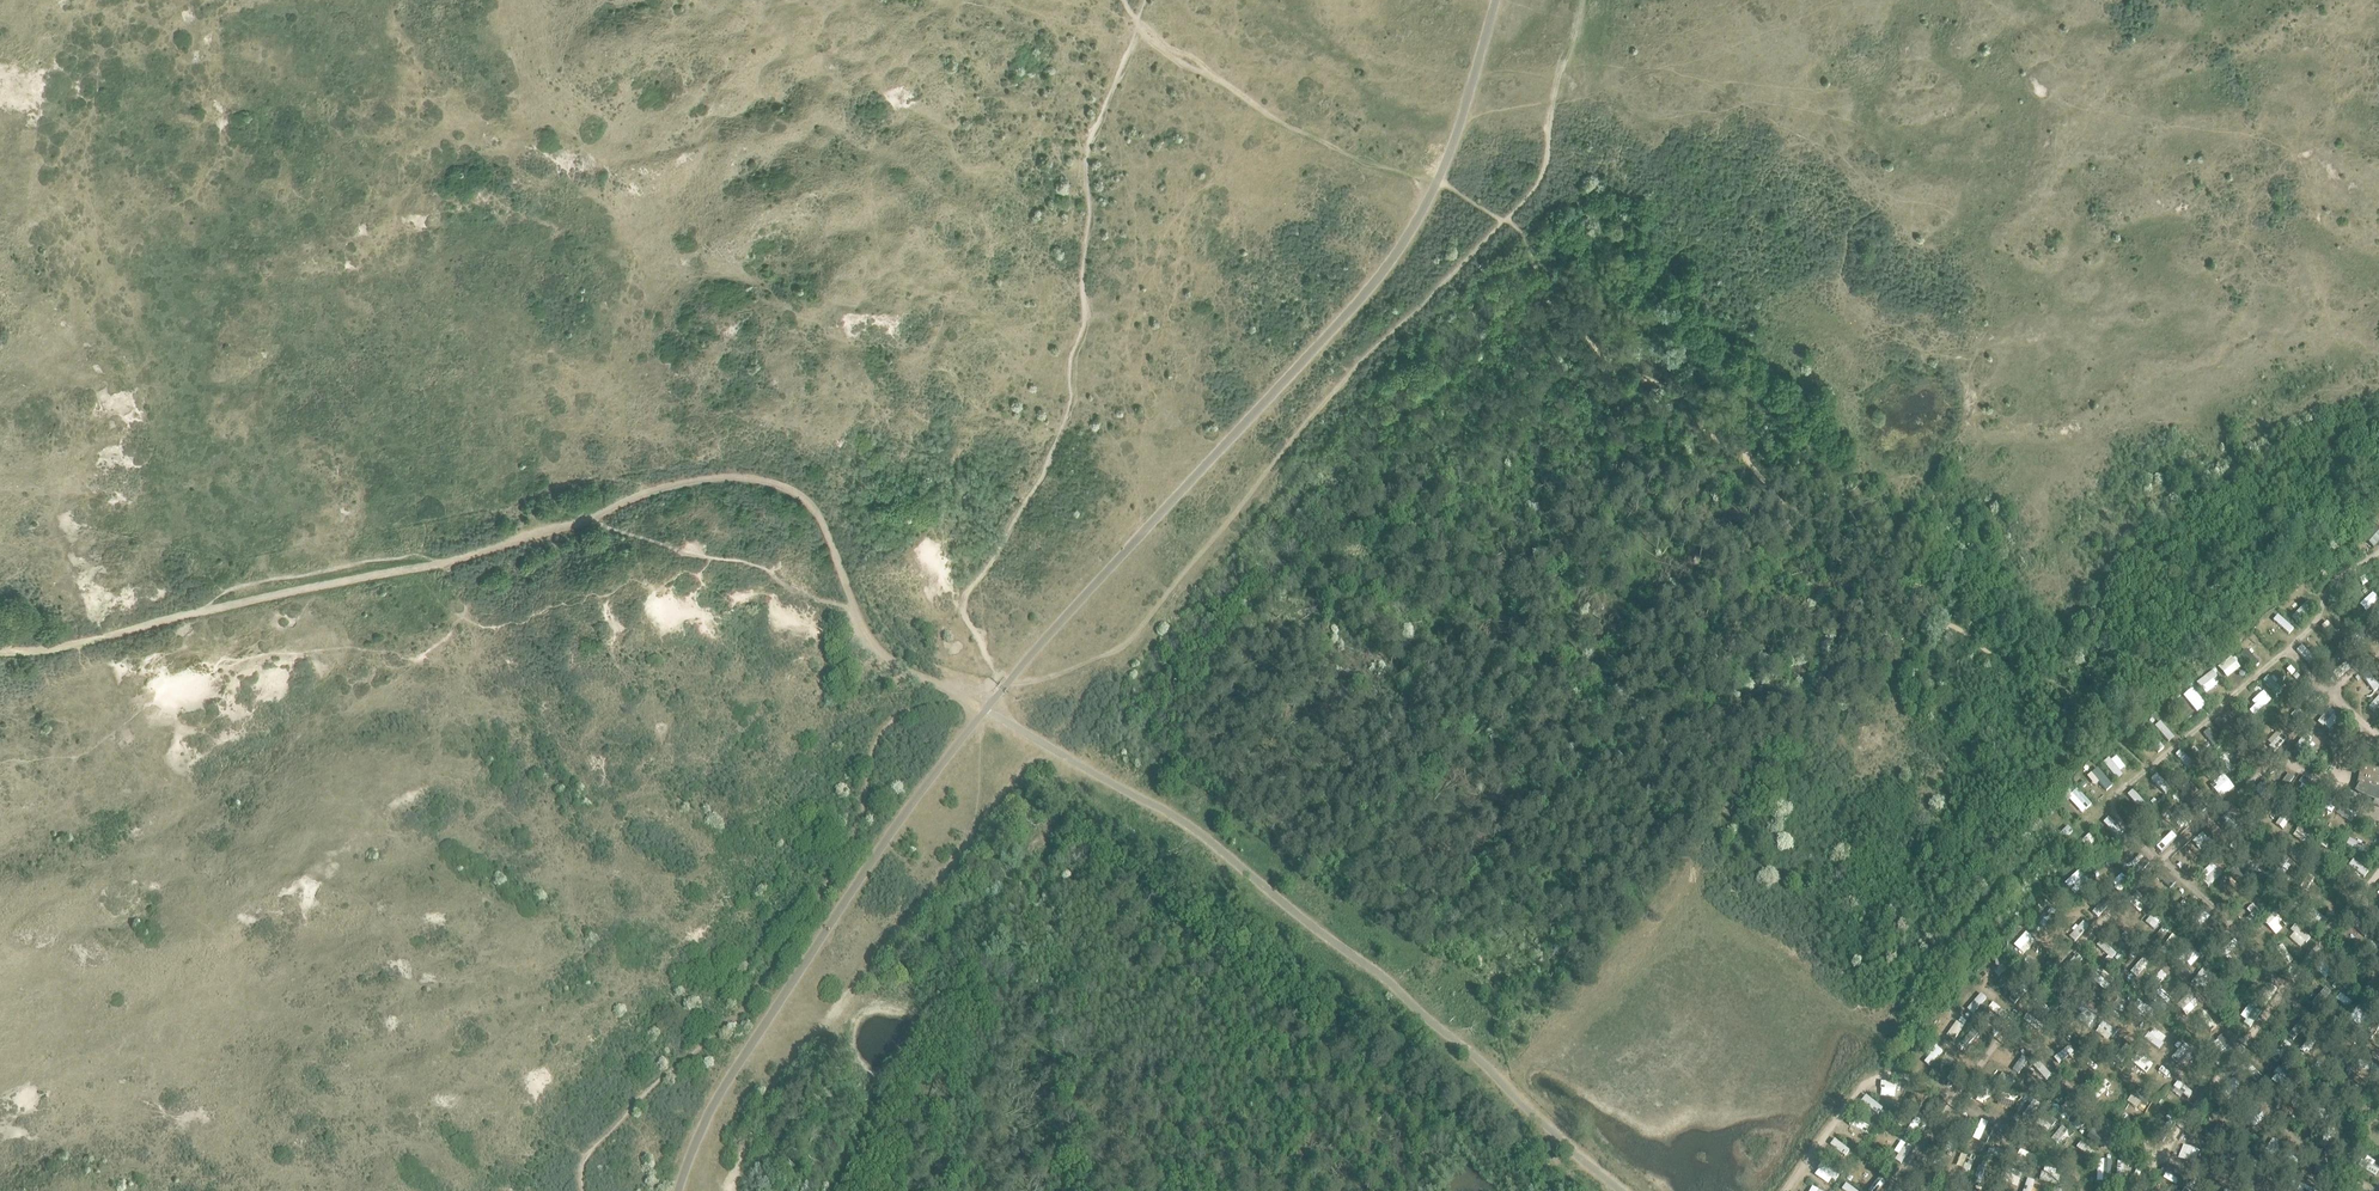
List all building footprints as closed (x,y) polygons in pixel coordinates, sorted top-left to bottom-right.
[(2290,666),(2286,670),(2291,675),(2295,671),(2290,666)] [(2249,722),(2248,721),(2246,718),(2240,722),(2243,726),(2249,722)] [(2378,791),(2378,770),(2360,766),(2356,787),(2375,790),(2378,791)] [(2292,1116),(2288,1120),(2292,1124),(2296,1120),(2292,1116)]
